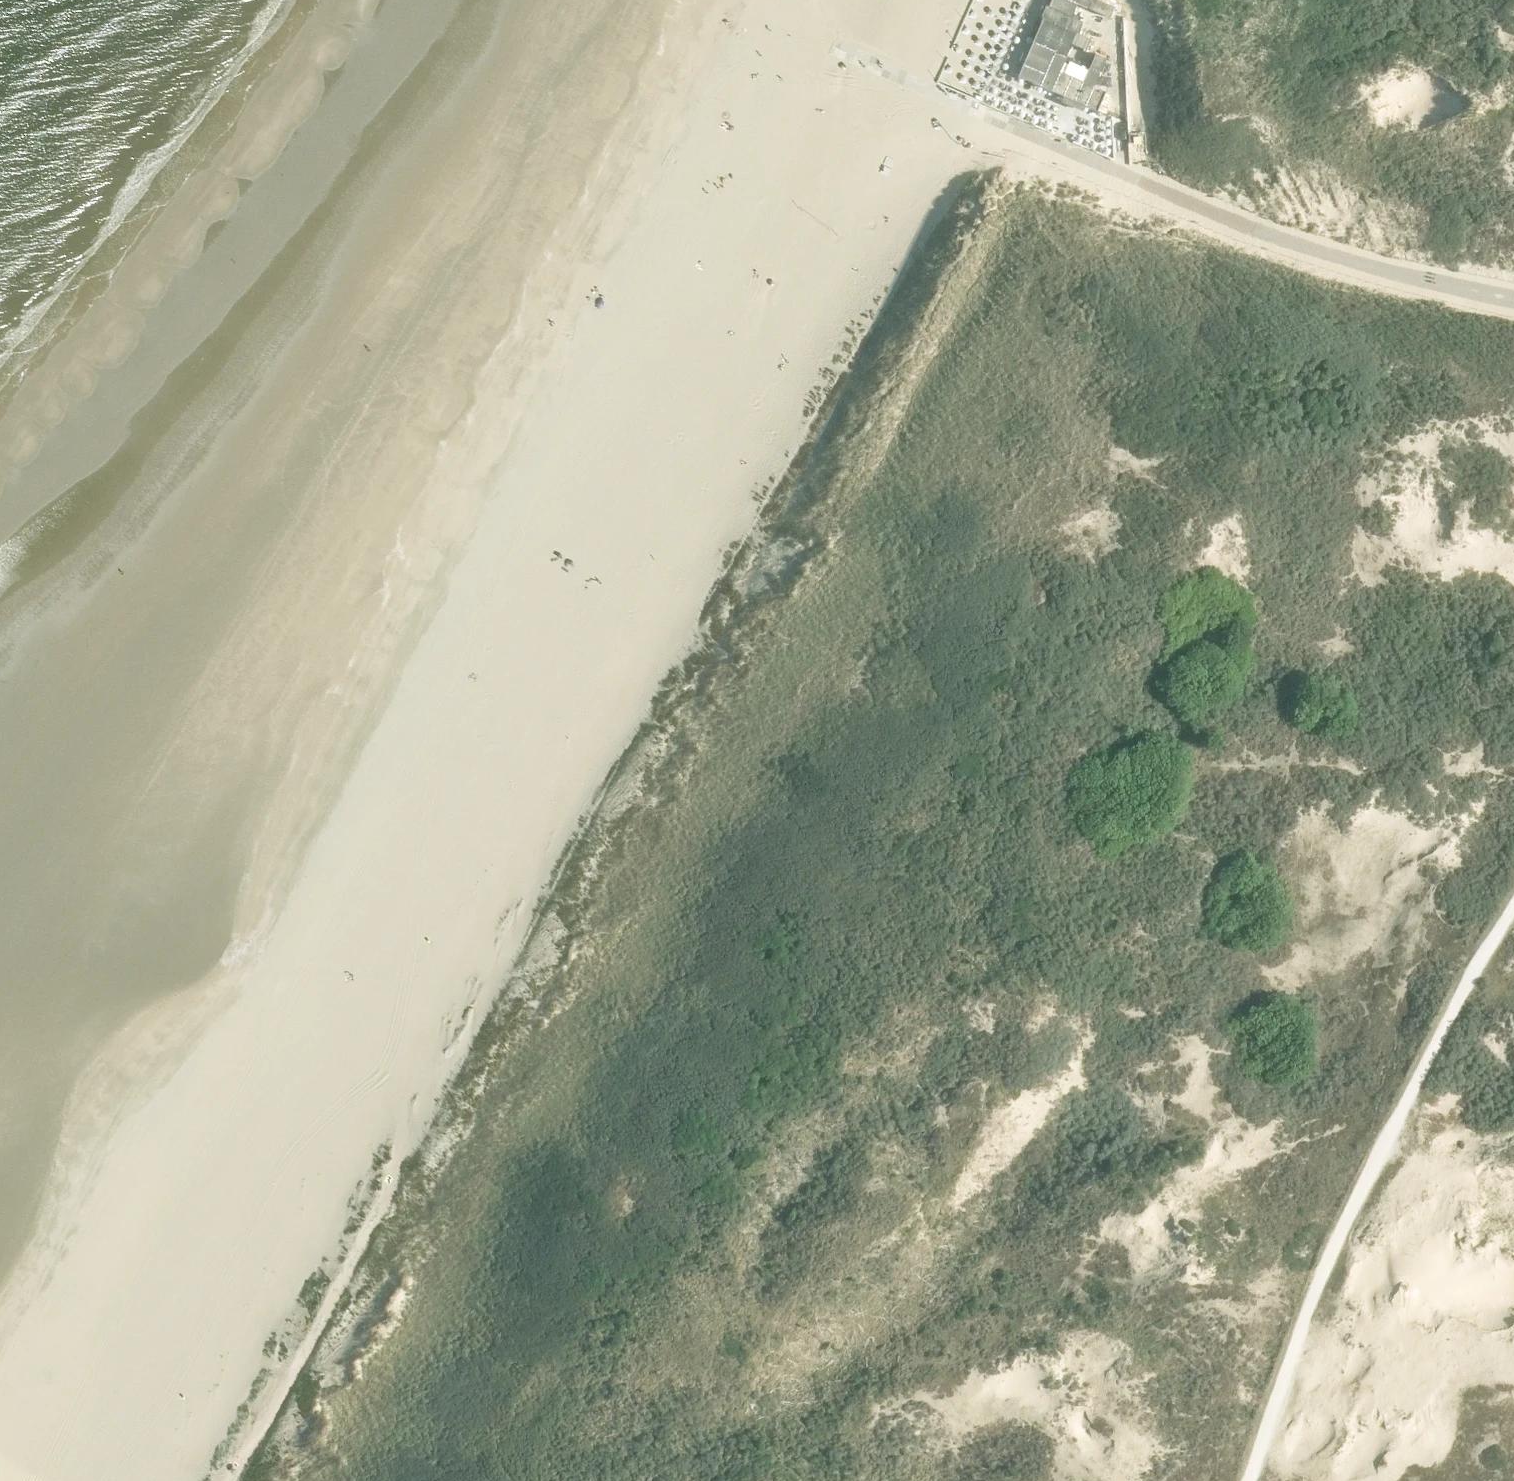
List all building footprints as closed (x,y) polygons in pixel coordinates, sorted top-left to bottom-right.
[(1094,36),(1060,22),(1035,82),(1122,118),(1128,104),(1109,96),(1116,78),(1082,64),(1094,36)]
